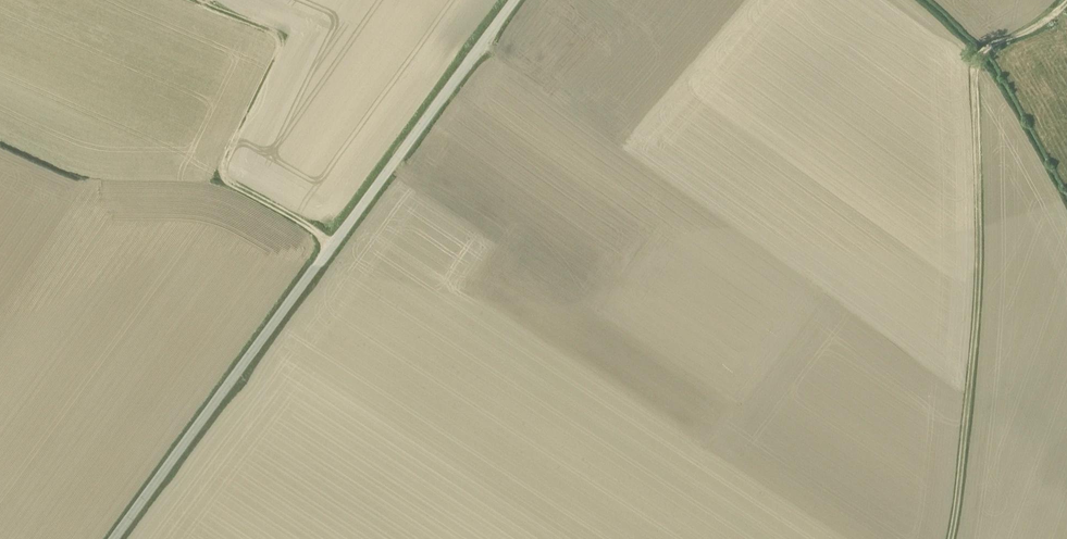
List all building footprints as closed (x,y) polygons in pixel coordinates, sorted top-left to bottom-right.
[(275,13),(271,20),(284,27),(288,19),(275,13)]
